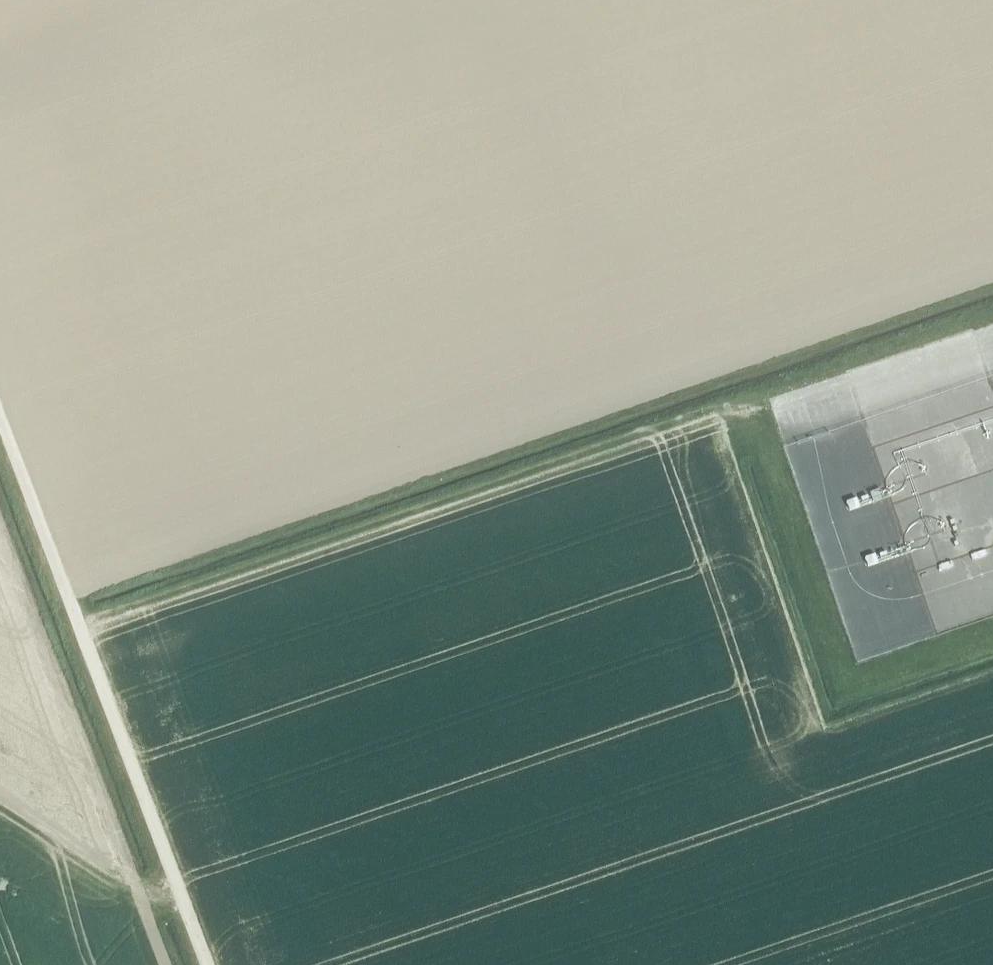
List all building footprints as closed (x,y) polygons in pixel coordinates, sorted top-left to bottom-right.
[(959,397),(910,347),(880,363),(879,365),(895,365),(895,364),(912,365),(911,385),(890,396),(887,399),(896,403),(890,415),(866,414),(866,426),(874,441),(893,442),(928,458),(922,465),(945,476),(971,477),(987,445),(992,445),(992,379),(959,397)] [(936,622),(992,613),(992,574),(987,573),(956,578),(955,568),(940,564),(937,575),(938,581),(947,583),(937,584),(929,583),(927,571),(922,570),(925,585),(958,593),(932,597),(936,622)]
